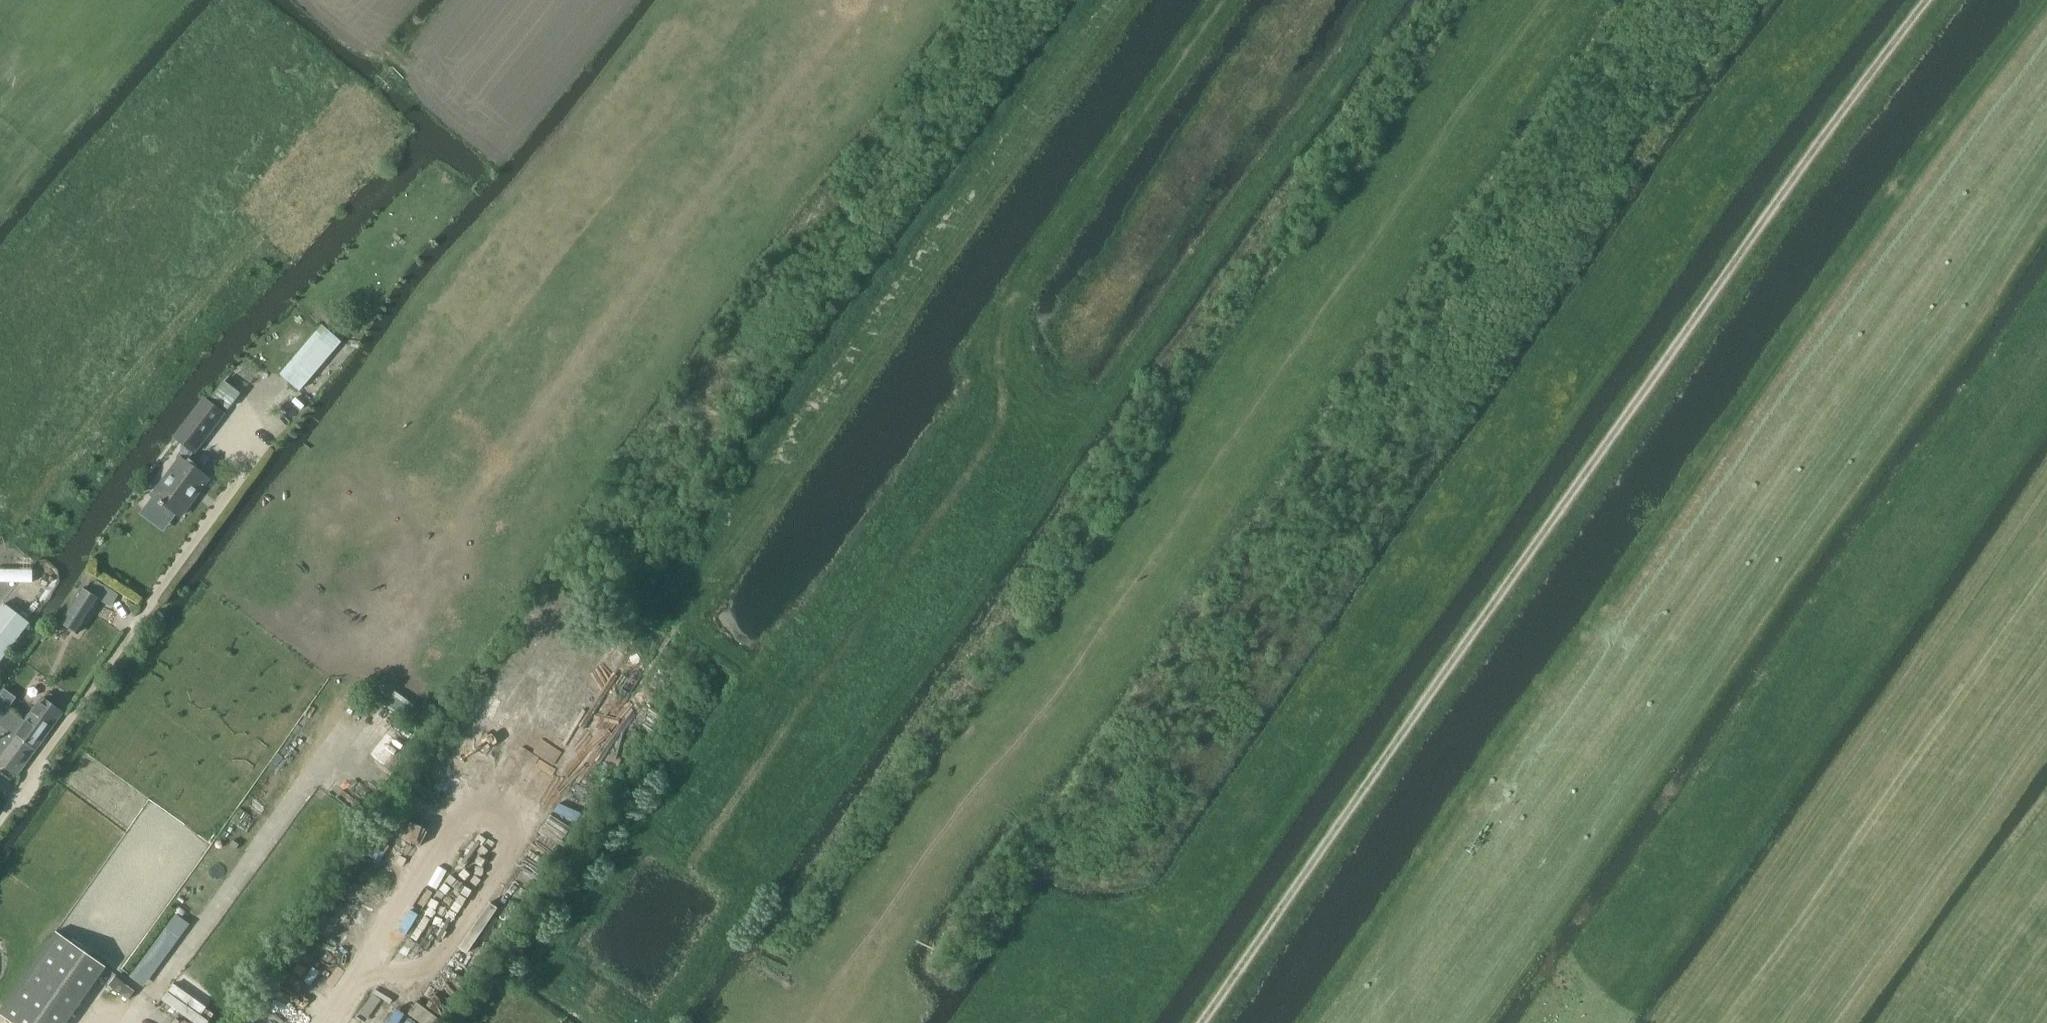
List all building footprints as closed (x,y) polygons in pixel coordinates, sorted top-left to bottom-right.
[(300,392),(342,342),(323,325),(280,375),(300,392)] [(242,394),(224,380),(211,397),(229,410),(242,394)] [(189,449),(182,459),(155,495),(182,516),(209,480),(187,463),(194,453),(196,454),(225,415),(206,400),(177,440),(189,449)] [(82,588),(59,623),(76,634),(99,599),(82,588)] [(30,623),(4,603),(0,608),(0,663),(30,623)] [(0,697),(0,725),(34,750),(61,713),(43,700),(26,723),(8,710),(17,699),(5,690),(0,697)] [(16,775),(34,750),(0,725),(0,764),(16,775)] [(145,986),(180,938),(166,928),(131,977),(145,986)] [(0,1011),(0,1014),(13,1022),(67,1022),(107,967),(57,931),(0,1011)]
